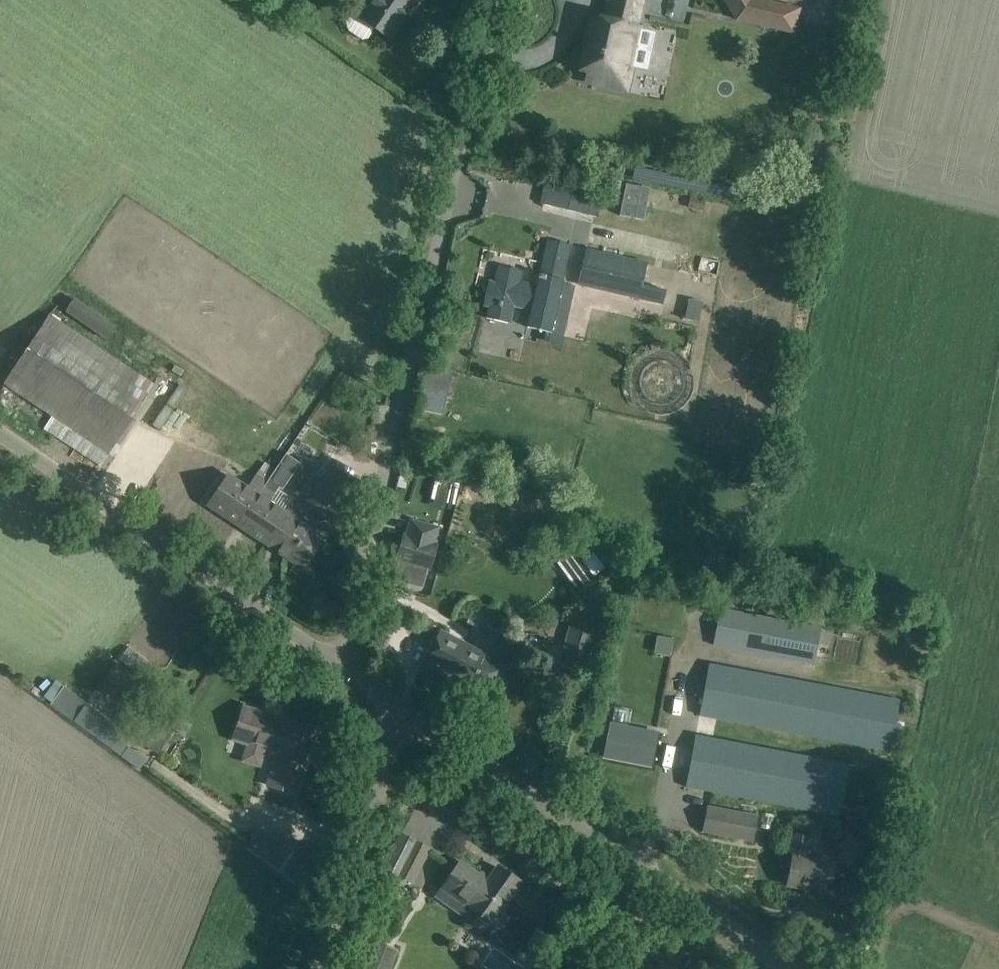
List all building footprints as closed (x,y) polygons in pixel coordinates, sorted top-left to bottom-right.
[(360,19),(350,13),(347,16),(346,22),(347,26),(348,30),(361,39),(367,38),(374,28),(388,38),(406,12),(409,14),(419,0),(373,0),(360,19)] [(610,1),(608,10),(611,10),(609,21),(597,18),(595,18),(593,18),(592,21),(590,33),(582,68),(588,70),(587,75),(586,79),(585,81),(589,82),(600,84),(626,90),(631,64),(646,67),(650,49),(636,46),(634,45),(630,44),(633,28),(640,0),(609,0),(610,1)] [(729,10),(736,21),(746,23),(795,34),(801,7),(769,0),(723,0),(729,10)] [(650,188),(626,183),(619,215),(643,220),(650,188)] [(544,187),(540,203),(586,214),(598,217),(602,201),(589,198),(544,187)] [(538,272),(560,278),(570,244),(548,238),(538,272)] [(645,264),(586,250),(578,285),(638,299),(663,304),(666,290),(641,285),(645,264)] [(562,282),(563,279),(539,274),(536,286),(519,282),(522,270),(498,265),(494,282),(488,281),(483,304),(489,306),(486,317),(510,323),(514,305),(531,309),(527,327),(563,335),(574,284),(562,282)] [(689,299),(687,309),(701,312),(703,302),(689,299)] [(49,314),(14,366),(3,383),(54,417),(47,429),(102,466),(156,386),(49,314)] [(451,374),(427,369),(417,408),(442,414),(451,374)] [(336,385),(347,393),(355,382),(344,374),(336,385)] [(299,463),(285,454),(266,481),(237,524),(266,543),(286,513),(285,513),(268,501),(278,486),(282,488),(299,463)] [(356,481),(339,471),(330,465),(305,506),(331,522),(356,481)] [(237,524),(266,481),(256,474),(247,487),(228,474),(207,504),(237,524)] [(286,513),(266,543),(303,568),(323,538),(296,520),(305,508),(294,500),(285,513),(286,513)] [(404,534),(397,559),(404,561),(401,573),(420,578),(423,566),(430,568),(437,543),(434,542),(439,524),(414,517),(409,535),(404,534)] [(596,582),(574,551),(557,563),(574,587),(577,585),(582,592),(596,582)] [(813,663),(820,627),(720,608),(713,644),(813,663)] [(551,617),(539,652),(558,659),(571,623),(551,617)] [(594,635),(572,628),(561,659),(568,661),(560,686),(575,691),(594,635)] [(501,663),(440,631),(417,671),(458,694),(462,688),(482,699),(501,663)] [(710,663),(699,717),(889,753),(899,699),(710,663)] [(119,739),(126,731),(64,685),(50,703),(111,750),(113,748),(122,755),(128,746),(119,739)] [(244,706),(238,726),(234,738),(278,753),(268,784),(295,793),(315,730),(276,717),(244,706)] [(650,747),(621,727),(607,747),(636,767),(650,747)] [(696,734),(686,787),(838,816),(848,763),(696,734)] [(703,831),(751,840),(755,816),(708,807),(703,831)] [(331,878),(315,866),(261,828),(247,848),(318,898),(331,878)] [(429,847),(401,834),(384,869),(412,882),(429,847)] [(827,889),(826,891),(827,891),(833,864),(805,858),(809,837),(793,834),(789,856),(793,857),(788,884),(805,887),(805,884),(827,889)] [(460,861),(449,878),(444,884),(472,903),(469,907),(479,913),(477,916),(488,924),(490,921),(500,928),(509,917),(501,911),(521,883),(498,866),(487,882),(478,876),(479,875),(460,861)] [(375,941),(365,968),(391,968),(398,950),(375,941)]
